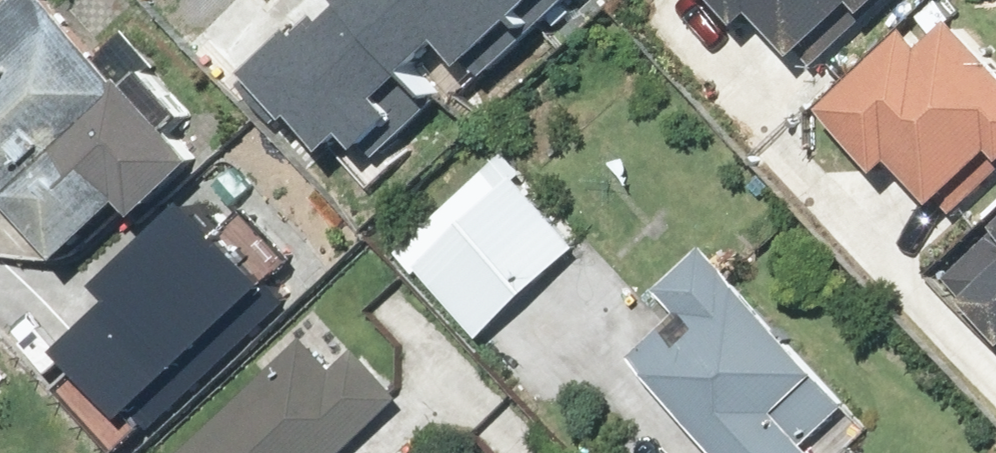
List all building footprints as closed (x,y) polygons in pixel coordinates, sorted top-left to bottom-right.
[(57,6),(52,0),(6,0),(0,6),(0,188),(69,267),(137,207),(149,219),(208,162),(182,135),(196,118),(150,66),(130,81),(57,6)] [(236,86),(283,139),(333,95),(389,159),(570,0),(334,0),(236,86)] [(746,31),(770,11),(821,72),(908,0),(720,0),(746,31)] [(835,111),(892,175),(906,163),(960,224),(995,192),(995,51),(968,20),(936,48),(923,33),(835,111)] [(581,259),(516,192),(428,276),(493,344),(581,259)] [(137,292),(86,338),(167,425),(303,299),(206,195),(120,274),(137,292)] [(952,280),(995,326),(995,239),(952,280)] [(630,371),(720,452),(842,452),(876,416),(699,254),(662,295),(683,314),(630,371)] [(310,335),(185,452),(349,452),(405,400),(358,352),(341,368),(310,335)]
